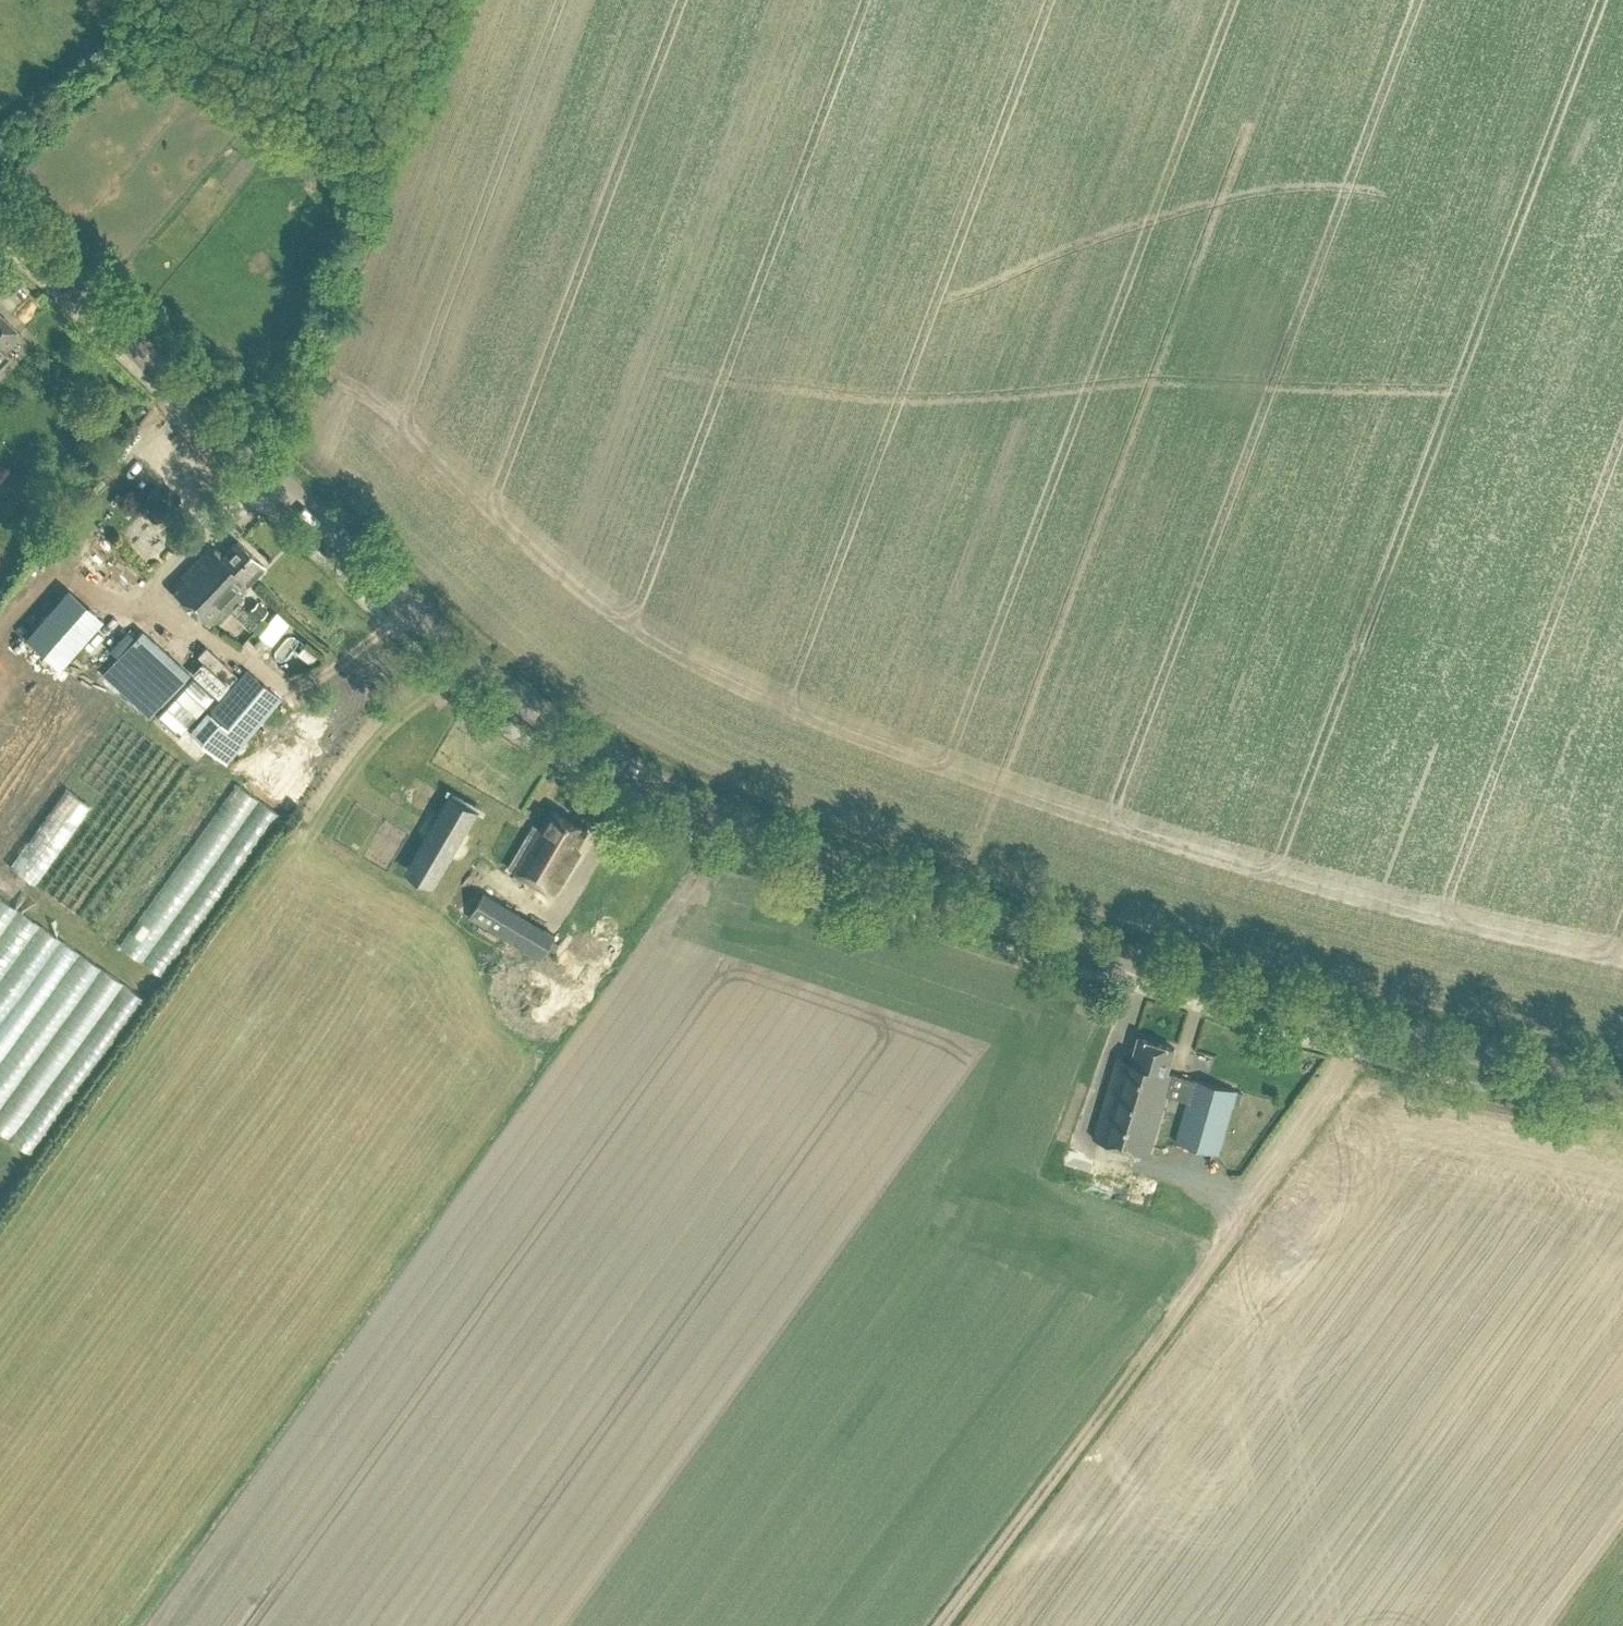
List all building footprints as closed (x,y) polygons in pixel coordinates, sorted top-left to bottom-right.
[(0,314),(0,369),(13,356),(5,349),(20,333),(0,314)] [(155,559),(170,544),(142,518),(127,533),(155,559)] [(265,566),(238,539),(222,556),(210,545),(170,585),(210,624),(245,588),(244,587),(265,566)] [(138,596),(161,573),(141,553),(118,576),(138,596)] [(72,589),(27,638),(57,666),(102,617),(72,589)] [(229,617),(243,631),(257,616),(243,603),(229,617)] [(130,636),(142,613),(136,610),(132,616),(117,608),(108,624),(130,636)] [(281,652),(275,661),(291,671),(316,631),(287,613),(268,644),(281,652)] [(102,672),(148,715),(188,673),(142,629),(102,672)] [(191,730),(226,761),(282,698),(246,666),(191,730)] [(182,970),(287,800),(157,720),(107,801),(77,782),(22,871),(182,970)] [(451,797),(407,868),(432,883),(475,812),(451,797)] [(543,827),(535,823),(509,864),(556,893),(581,850),(576,847),(588,829),(554,808),(543,827)] [(47,1152),(155,986),(0,886),(0,1121),(47,1152)] [(542,958),(556,934),(485,892),(471,917),(542,958)] [(1211,1187),(1225,1136),(1193,1127),(1197,1113),(1196,1113),(1180,1108),(1189,1079),(1137,1064),(1128,1094),(1121,1093),(1113,1122),(1119,1124),(1106,1170),(1162,1186),(1175,1140),(1188,1144),(1178,1177),(1211,1187)]
